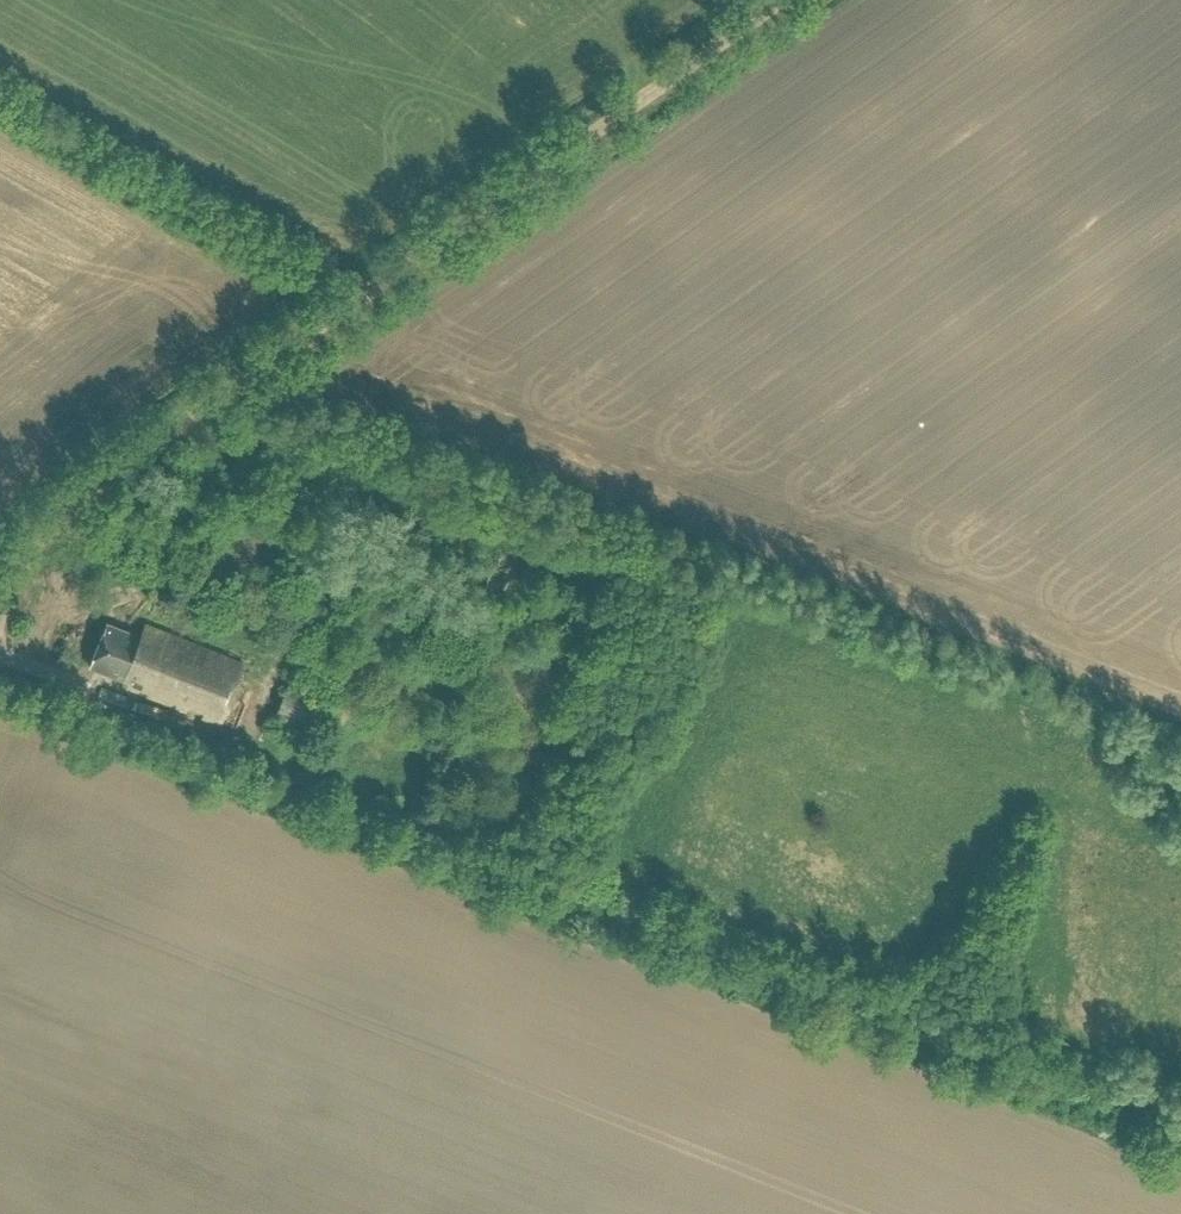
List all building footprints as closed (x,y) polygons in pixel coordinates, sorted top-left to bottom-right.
[(236,684),(244,663),(145,624),(140,637),(107,624),(90,665),(129,680),(127,686),(186,710),(188,704),(204,710),(202,716),(220,723),(222,720),(236,684)] [(288,679),(272,720),(301,732),(317,690),(288,679)] [(251,691),(236,684),(222,720),(237,726),(251,691)]
